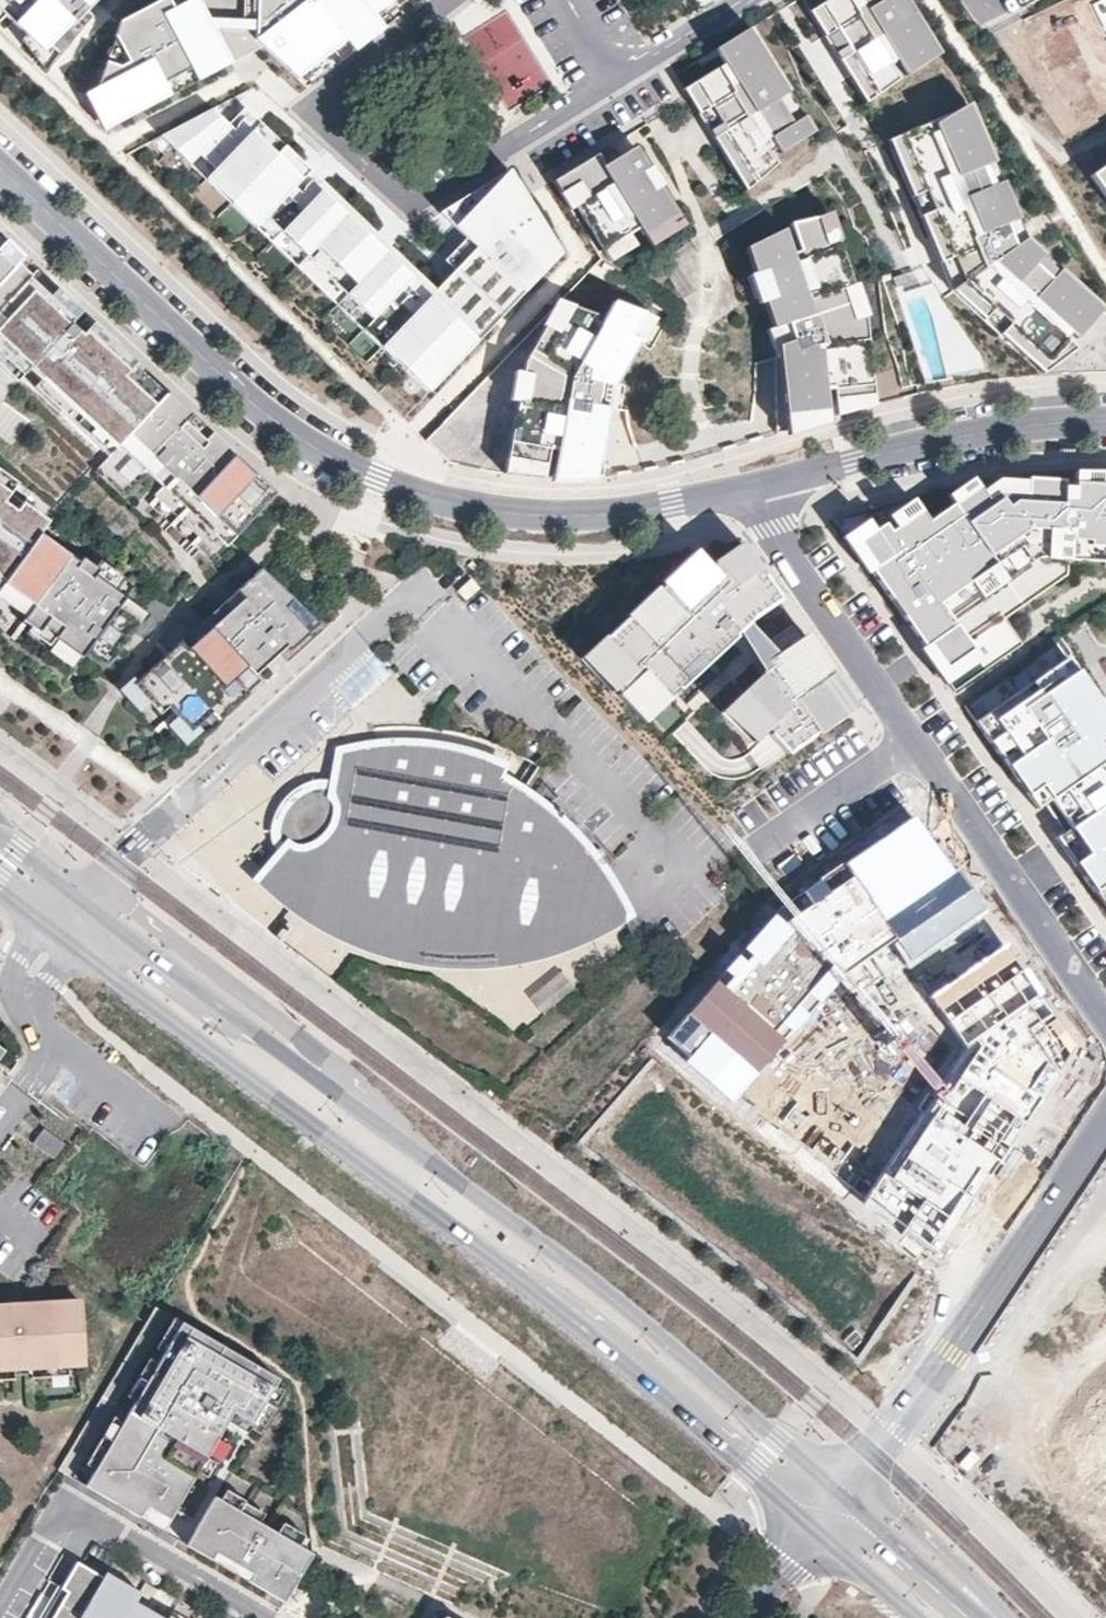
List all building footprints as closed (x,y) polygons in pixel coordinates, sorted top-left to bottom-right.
[(6,15),(45,51),(93,0),(0,0),(0,22),(6,15)] [(377,16),(372,9),(384,0),(186,0),(174,7),(170,0),(157,0),(120,20),(115,35),(129,60),(120,65),(106,60),(97,86),(116,123),(170,94),(164,81),(191,67),(197,80),(263,45),(298,77),(304,72),(327,54),(347,39),(377,16)] [(372,9),(377,16),(380,20),(405,0),(384,0),(372,9)] [(498,0),(479,0),(447,19),(458,37),(504,11),(498,0)] [(893,0),(824,0),(822,1),(879,92),(900,76),(891,62),(897,59),(906,73),(929,58),(893,0)] [(911,0),(893,0),(929,58),(943,50),(911,0)] [(1090,3),(1105,34),(1105,0),(1098,0),(1090,3)] [(879,92),(822,1),(810,9),(867,101),(879,92)] [(510,8),(464,33),(506,110),(552,85),(510,8)] [(377,16),(347,39),(355,50),(385,27),(380,20),(377,16)] [(748,47),(760,39),(751,24),(725,40),(728,45),(718,51),(725,61),(748,47)] [(1090,78),(1065,28),(1030,44),(1062,105),(1088,94),(1083,84),(1090,78)] [(115,35),(106,60),(120,65),(129,60),(115,35)] [(815,128),(760,39),(748,47),(803,136),(815,128)] [(803,136),(748,47),(725,61),(696,79),(758,178),(778,161),(771,149),(777,146),(780,150),(803,136)] [(312,83),(336,65),(327,54),(304,72),(312,83)] [(197,80),(191,67),(164,81),(170,94),(197,80)] [(758,178),(696,79),(685,86),(746,188),(758,178)] [(116,123),(97,86),(79,105),(104,129),(116,123)] [(244,112),(230,98),(212,108),(231,126),(244,112)] [(1028,236),(971,103),(959,108),(961,114),(1017,244),(1094,310),(1076,331),(1081,335),(1105,307),(1105,303),(1028,236)] [(313,171),(261,121),(244,139),(231,126),(212,108),(174,128),(217,168),(242,193),(282,231),(307,255),(347,294),(373,318),(391,335),(415,358),(438,381),(478,340),(430,294),(412,277),(418,271),(392,247),(375,264),(361,251),(378,233),(327,184),(310,202),(296,189),(313,171)] [(936,124),(961,114),(959,108),(934,119),(936,124)] [(1017,244),(961,114),(931,127),(928,121),(903,132),(967,281),(1054,356),(1058,360),(1081,344),(1072,335),(1076,331),(1094,310),(1017,244)] [(217,168),(174,128),(161,134),(207,178),(217,168)] [(967,281),(903,132),(890,137),(955,289),(1047,368),(1058,360),(1054,356),(967,281)] [(619,154),(612,143),(600,150),(607,162),(619,154)] [(679,213),(636,144),(607,162),(600,150),(554,178),(572,206),(578,203),(606,248),(631,232),(642,226),(646,233),(652,229),(679,213)] [(1090,175),(1105,197),(1105,164),(1090,175)] [(562,251),(510,167),(484,184),(487,188),(514,232),(515,234),(516,236),(516,238),(517,240),(517,242),(517,244),(517,246),(517,248),(517,250),(516,251),(516,253),(515,255),(514,257),(513,259),(512,260),(511,262),(509,263),(508,264),(506,265),(504,266),(503,267),(501,268),(525,291),(562,251)] [(242,193),(217,168),(207,178),(232,202),(242,193)] [(462,214),(487,188),(484,184),(440,211),(452,223),(462,214)] [(514,232),(487,188),(462,214),(452,223),(466,236),(476,246),(455,268),(503,314),(525,291),(501,268),(503,267),(504,266),(506,265),(508,264),(509,263),(511,262),(512,260),(513,259),(514,257),(515,255),(516,253),(516,251),(517,250),(517,248),(517,246),(517,244),(517,242),(517,240),(516,238),(516,236),(515,234),(514,232)] [(282,231),(242,193),(232,202),(273,241),(282,231)] [(660,241),(686,224),(679,213),(652,229),(660,241)] [(839,241),(831,215),(822,218),(830,244),(839,241)] [(853,322),(844,291),(853,288),(839,241),(830,244),(822,218),(796,226),(802,248),(795,250),(788,226),(750,246),(758,273),(765,271),(773,297),(766,299),(775,328),(785,325),(793,351),(780,355),(777,356),(777,428),(822,415),(822,412),(824,412),(821,391),(829,390),(830,400),(872,395),(864,319),(853,322)] [(307,255),(282,231),(273,241),(298,265),(307,255)] [(639,244),(631,232),(606,248),(613,260),(639,244)] [(455,268),(476,246),(466,236),(445,258),(455,268)] [(0,238),(0,247),(9,256),(14,251),(0,238)] [(8,256),(9,256),(0,247),(0,265),(8,256)] [(347,294),(307,255),(298,265),(338,303),(347,294)] [(49,280),(29,261),(21,268),(8,256),(0,265),(0,341),(19,321),(15,317),(49,280)] [(503,314),(455,268),(430,294),(478,340),(503,314)] [(773,297),(765,271),(758,273),(748,276),(756,302),(766,299),(773,297)] [(60,313),(68,320),(74,314),(72,312),(77,306),(49,280),(15,317),(19,321),(0,341),(0,362),(8,369),(19,357),(60,313)] [(862,319),(853,288),(844,291),(853,322),(862,319)] [(373,318),(347,294),(338,303),(364,328),(373,318)] [(559,330),(574,304),(560,299),(547,323),(559,330)] [(613,384),(649,315),(612,301),(601,322),(594,319),(597,313),(574,304),(559,330),(547,323),(526,359),(524,370),(531,381),(528,400),(519,398),(508,456),(547,464),(550,447),(558,449),(556,460),(559,460),(556,475),(602,473),(607,403),(610,383),(613,384)] [(86,416),(108,437),(156,386),(131,364),(127,369),(113,356),(87,332),(95,323),(77,306),(72,312),(74,314),(68,320),(60,313),(19,357),(31,368),(25,375),(53,401),(61,393),(86,416)] [(391,335),(373,318),(364,328),(381,345),(391,335)] [(121,347),(95,323),(87,332),(113,356),(121,347)] [(793,351),(785,325),(775,328),(767,331),(772,349),(779,347),(780,355),(793,351)] [(135,360),(121,347),(113,356),(127,369),(131,364),(135,360)] [(438,381),(415,358),(405,368),(429,391),(438,381)] [(528,400),(531,381),(522,380),(524,370),(516,369),(511,397),(519,398),(528,400)] [(101,445),(94,452),(125,481),(140,465),(218,538),(268,485),(248,466),(243,472),(223,454),(229,448),(159,383),(156,386),(108,437),(101,445)] [(86,416),(61,393),(53,401),(78,424),(86,416)] [(832,414),(873,403),(872,395),(830,400),(832,414)] [(108,437),(86,416),(78,424),(101,445),(108,437)] [(556,460),(558,449),(550,447),(547,464),(546,469),(554,470),(556,460)] [(546,469),(547,464),(508,456),(505,471),(545,474),(546,469)] [(0,469),(0,482),(4,485),(7,481),(19,490),(22,485),(0,469)] [(912,495),(834,516),(955,690),(1021,640),(1003,615),(1066,568),(1067,554),(1105,556),(1105,469),(1101,469),(1100,482),(1072,480),(1072,484),(1062,484),(1063,478),(1026,476),(1025,491),(995,489),(985,497),(976,484),(927,520),(912,495)] [(1100,482),(1101,469),(1073,470),(1072,480),(1100,482)] [(1025,491),(1026,476),(1012,476),(982,480),(976,484),(985,497),(995,489),(1025,491)] [(1,573),(35,526),(44,514),(4,485),(0,482),(0,573),(1,573)] [(159,486),(149,501),(162,511),(173,497),(159,486)] [(121,591),(110,583),(90,569),(95,562),(90,559),(77,550),(74,554),(35,526),(1,573),(0,574),(0,577),(30,599),(22,610),(19,614),(30,622),(38,628),(43,621),(56,630),(53,633),(75,649),(78,651),(81,646),(121,591)] [(761,566),(743,540),(734,546),(752,572),(761,566)] [(658,587),(641,603),(649,611),(633,626),(625,618),(604,638),(601,635),(580,656),(633,713),(647,699),(654,707),(684,680),(676,672),(691,658),(698,666),(735,632),(729,625),(739,615),(746,621),(782,597),(761,566),(752,572),(734,546),(710,563),(698,550),(673,574),(680,581),(666,595),(658,587)] [(119,572),(94,554),(90,559),(95,562),(90,569),(110,583),(119,572)] [(234,586),(241,594),(221,612),(184,645),(177,637),(134,676),(130,679),(146,697),(157,709),(166,701),(169,704),(175,711),(189,726),(195,720),(209,708),(216,716),(246,688),(245,686),(232,672),(243,662),(251,671),(284,641),(288,645),(307,628),(283,602),(291,595),(258,564),(234,586)] [(658,587),(666,595),(680,581),(673,574),(658,587)] [(0,577),(0,594),(22,610),(30,599),(0,577)] [(221,612),(241,594),(234,586),(214,604),(221,612)] [(142,607),(121,591),(81,646),(102,661),(142,607)] [(317,619),(291,595),(283,602),(307,628),(317,619)] [(625,618),(633,626),(649,611),(641,603),(625,618)] [(184,645),(221,612),(214,604),(177,637),(184,645)] [(764,670),(772,682),(780,677),(767,659),(746,621),(739,615),(729,625),(735,632),(764,670)] [(53,633),(56,630),(43,621),(38,628),(30,622),(27,627),(47,641),(53,633)] [(857,705),(806,631),(767,659),(780,677),(772,682),(764,670),(723,710),(754,741),(766,729),(789,753),(857,705)] [(75,649),(53,633),(47,641),(45,645),(67,661),(75,649)] [(1100,764),(1105,759),(1105,711),(1068,656),(975,719),(1036,807),(1043,802),(1063,831),(1055,836),(1105,909),(1105,773),(1100,764)] [(676,672),(684,680),(698,666),(691,658),(676,672)] [(256,676),(251,671),(243,662),(232,672),(245,686),(256,676)] [(146,697),(130,679),(134,676),(130,671),(114,686),(134,708),(146,697)] [(647,699),(633,713),(640,720),(654,707),(647,699)] [(160,713),(169,704),(166,701),(157,709),(160,713)] [(147,724),(160,713),(157,709),(144,721),(147,724)] [(189,726),(175,711),(164,720),(184,742),(201,727),(195,720),(189,726)] [(333,749),(327,785),(312,785),(298,791),(281,811),(277,824),(279,850),(253,885),(274,908),(335,949),(357,958),(400,969),(465,976),(488,974),(552,962),(586,950),(603,941),(628,923),(619,903),(600,869),(586,852),(573,838),(556,822),(542,804),(502,780),(505,767),(491,762),(443,745),(403,741),(355,744),(333,749)] [(978,910),(912,821),(789,904),(671,1033),(736,1098),(839,982),(844,972),(893,939),(909,959),(978,910)] [(800,863),(793,853),(776,865),(782,874),(800,863)] [(1021,985),(1039,974),(1006,925),(934,979),(972,1034),(885,1175),(868,1202),(937,1251),(974,1194),(1001,1160),(1042,1096),(1075,1042),(1070,1023),(1061,1037),(1021,985)] [(561,973),(529,988),(537,1005),(569,990),(561,973)] [(38,1129),(32,1144),(55,1153),(61,1138),(38,1129)] [(1066,1304),(1105,1333),(1105,1240),(1066,1304)] [(78,1299),(44,1301),(44,1306),(26,1307),(27,1323),(24,1323),(24,1334),(28,1333),(30,1369),(52,1368),(52,1364),(82,1362),(78,1299)] [(154,1304),(58,1467),(161,1527),(164,1521),(160,1519),(168,1505),(173,1508),(195,1469),(217,1432),(225,1419),(257,1365),(154,1304)] [(13,1370),(11,1334),(15,1334),(14,1324),(11,1324),(10,1308),(0,1308),(0,1370),(13,1370)] [(24,1334),(24,1323),(14,1324),(15,1334),(11,1334),(13,1370),(30,1369),(28,1333),(24,1334)] [(1037,1348),(985,1416),(1105,1530),(1105,1409),(1037,1348)] [(276,1376),(257,1365),(225,1419),(244,1430),(252,1416),(262,1422),(280,1391),(271,1386),(276,1376)] [(950,1424),(938,1447),(952,1455),(965,1432),(950,1424)] [(226,1437),(217,1432),(195,1469),(205,1474),(226,1437)] [(975,1477),(982,1468),(956,1450),(950,1459),(975,1477)] [(226,1489),(220,1498),(259,1521),(265,1512),(226,1489)] [(220,1498),(215,1495),(195,1529),(257,1565),(249,1579),(284,1599),(312,1552),(303,1546),(277,1531),(259,1521),(220,1498)] [(168,1505),(160,1519),(164,1521),(173,1508),(168,1505)] [(282,1522),(277,1531),(303,1546),(308,1537),(282,1522)] [(249,1579),(257,1565),(195,1529),(187,1543),(249,1579)] [(166,1610),(151,1602),(148,1606),(144,1613),(124,1602),(105,1590),(112,1579),(104,1574),(78,1558),(63,1583),(43,1617),(179,1617),(166,1610)] [(129,1595),(134,1585),(107,1569),(104,1574),(112,1579),(105,1590),(124,1602),(129,1595)] [(43,1617),(63,1583),(58,1580),(37,1614),(43,1617)] [(148,1606),(129,1595),(124,1602),(144,1613),(148,1606)] [(169,1606),(166,1610),(179,1617),(190,1617),(169,1606)]
